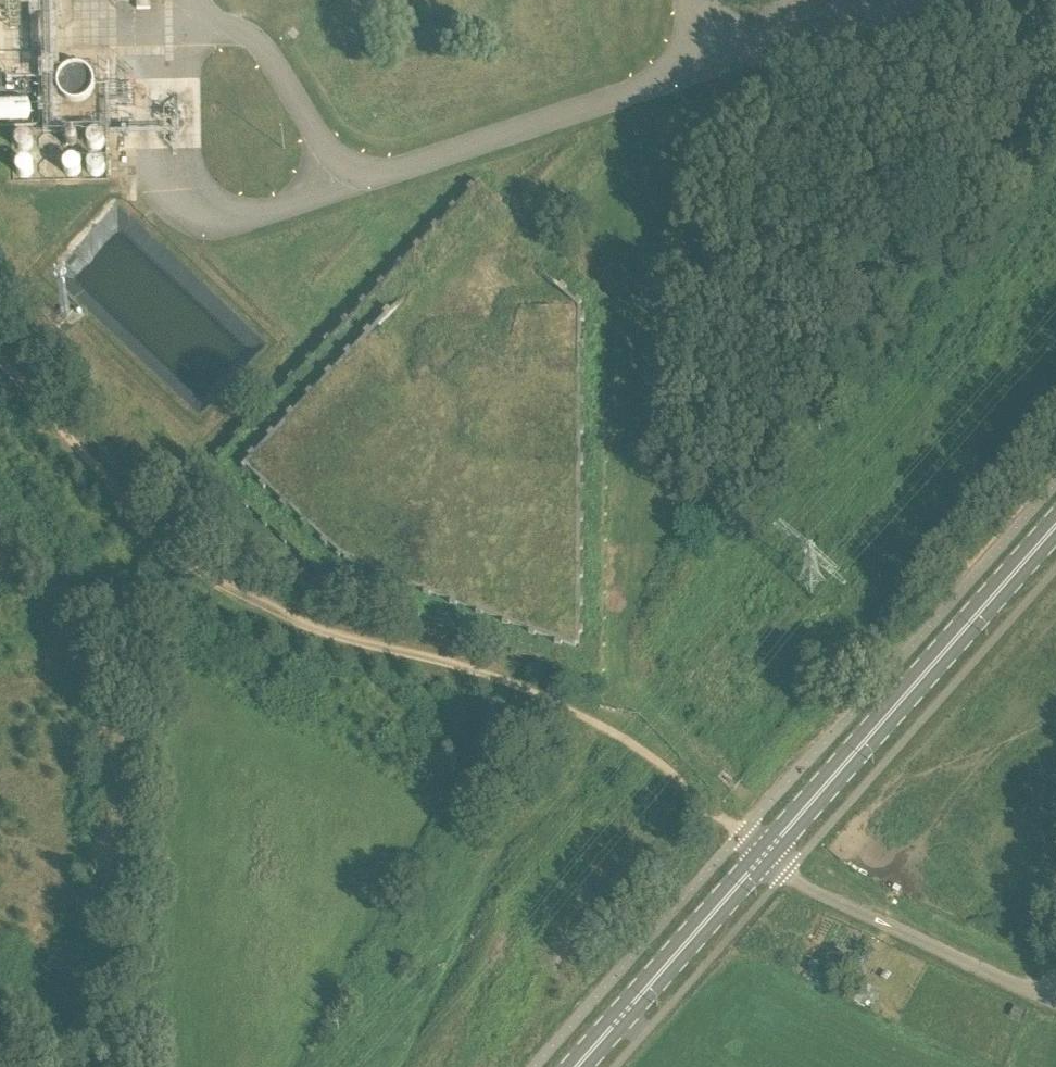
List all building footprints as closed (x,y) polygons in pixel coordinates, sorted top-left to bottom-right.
[(10,30),(10,0),(0,0),(0,30),(10,30)] [(30,121),(30,99),(0,99),(0,121),(30,121)] [(1009,1018),(1020,1023),(1025,1011),(1015,1006),(1009,1018)]
